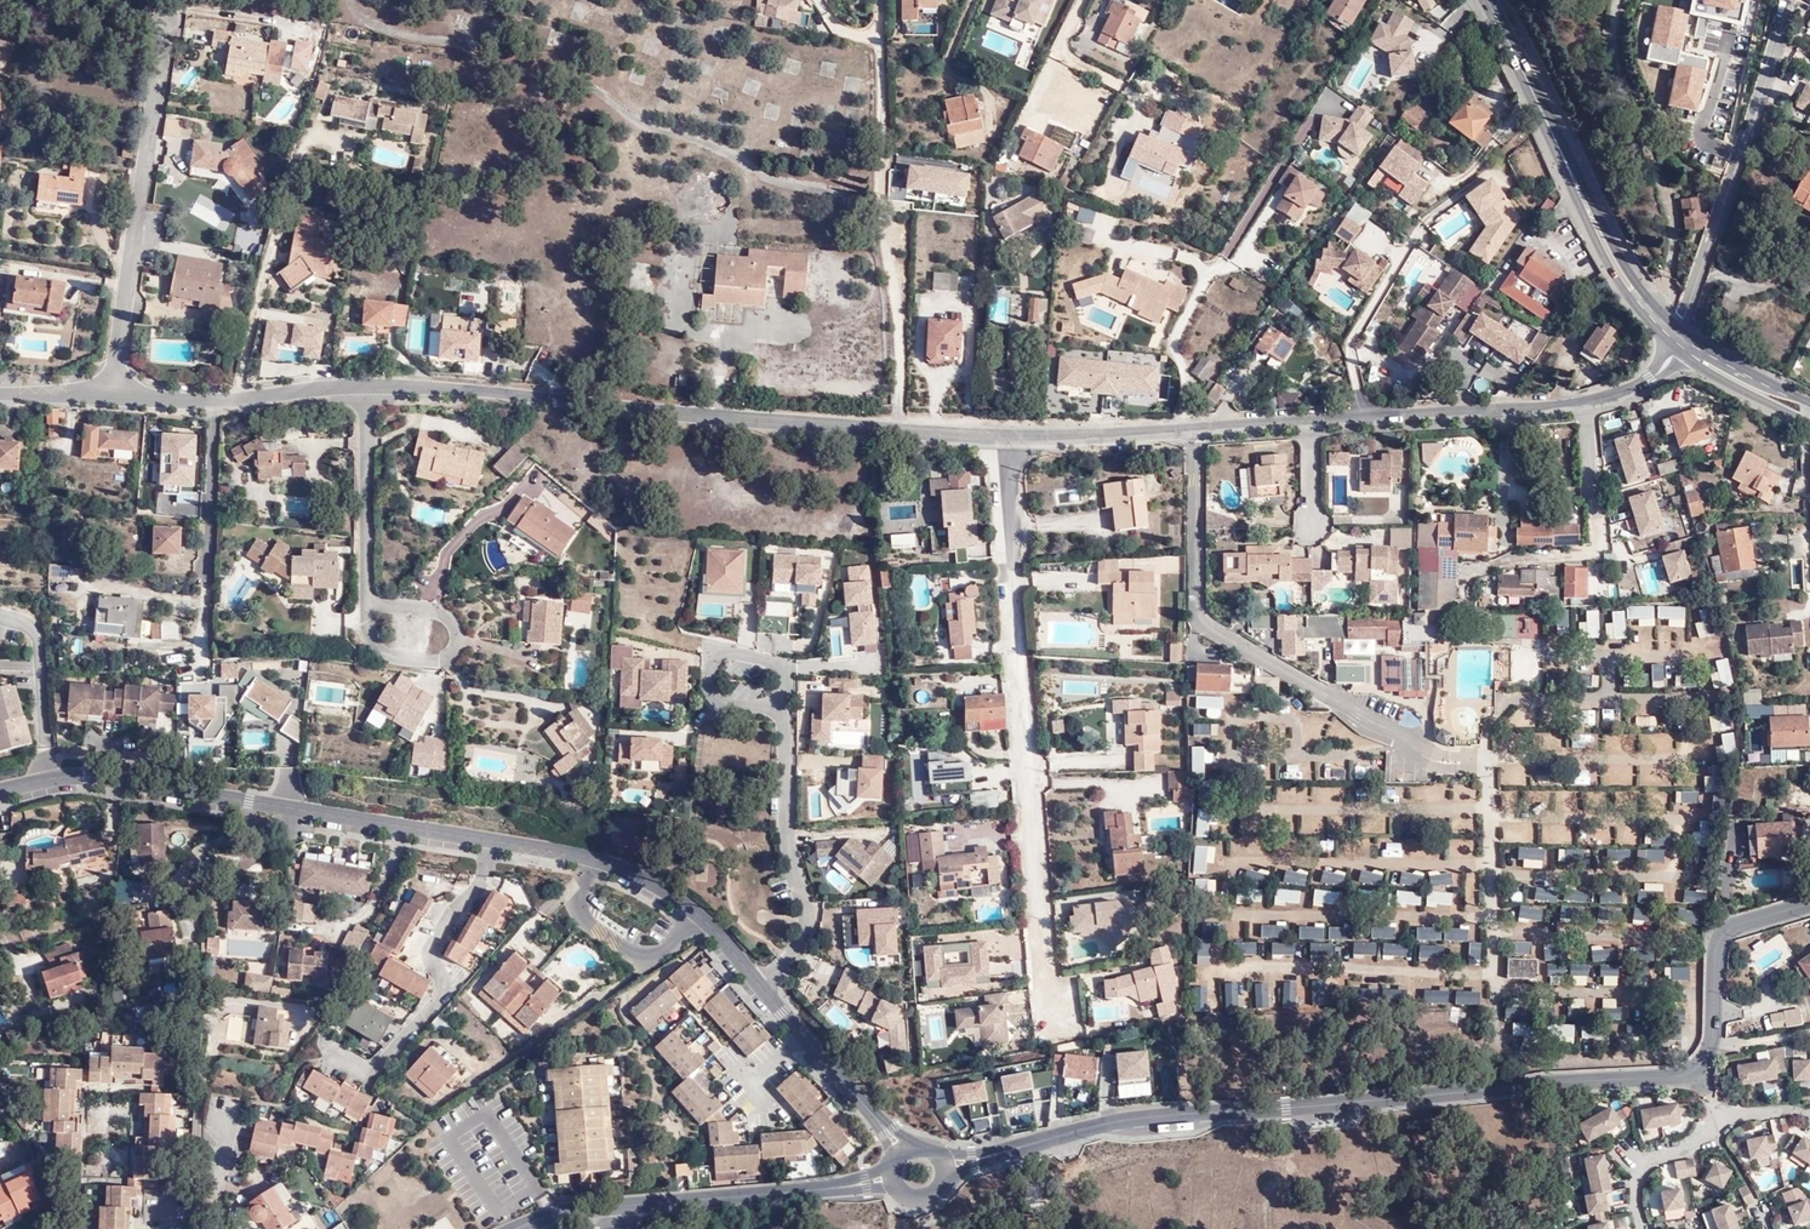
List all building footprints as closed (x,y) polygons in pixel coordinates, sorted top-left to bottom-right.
[(756,10),(767,12),(766,17),(788,22),(790,12),(796,13),(798,0),(757,0),(756,10)] [(904,21),(919,20),(920,15),(938,15),(938,0),(904,0),(904,21)] [(992,5),(996,6),(992,15),(1009,23),(1011,18),(1026,24),(1032,27),(1034,22),(1042,26),(1054,0),(995,0),(992,5)] [(1122,52),(1127,42),(1133,32),(1138,35),(1148,17),(1121,4),(1122,1),(1121,0),(1110,0),(1104,12),(1111,15),(1099,40),(1122,52)] [(1364,0),(1342,0),(1338,6),(1333,3),(1325,18),(1339,26),(1339,24),(1350,30),(1366,1),(1364,0)] [(1425,10),(1436,5),(1433,0),(1420,0),(1425,10)] [(1691,12),(1710,15),(1707,27),(1752,36),(1759,0),(1693,0),(1691,12)] [(1430,14),(1442,22),(1449,11),(1438,3),(1430,14)] [(1390,50),(1392,73),(1417,71),(1412,37),(1407,35),(1415,20),(1393,9),(1386,22),(1380,19),(1370,40),(1390,50)] [(790,12),(788,22),(794,23),(796,13),(790,12)] [(1011,18),(1009,23),(1008,25),(1022,32),(1026,24),(1011,18)] [(212,50),(230,53),(231,43),(231,40),(214,37),(212,50)] [(1137,47),(1127,42),(1122,52),(1132,57),(1137,47)] [(270,49),(231,43),(230,53),(227,73),(247,76),(265,80),(265,76),(270,51),(270,49)] [(286,54),(270,51),(265,76),(282,79),(286,54)] [(247,76),(227,73),(226,79),(246,83),(247,76)] [(1809,114),(1809,82),(1806,81),(1794,105),(1809,114)] [(977,93),(950,97),(953,122),(949,123),(950,135),(956,134),(958,146),(967,144),(965,132),(985,129),(980,101),(978,101),(977,93)] [(1484,126),(1495,111),(1474,96),(1468,102),(1467,102),(1467,103),(1463,108),(1458,115),(1452,123),(1479,143),(1485,147),(1495,134),(1484,126)] [(377,103),(368,101),(364,120),(373,123),(374,119),(382,120),(380,130),(409,136),(408,143),(417,145),(423,117),(376,107),(377,103)] [(1411,101),(1401,116),(1417,127),(1427,112),(1411,101)] [(1348,118),(1324,114),(1319,140),(1344,144),(1358,155),(1373,134),(1365,127),(1374,115),(1359,104),(1348,118)] [(166,122),(166,135),(194,136),(194,122),(166,122)] [(1479,143),(1452,123),(1448,129),(1474,149),(1479,143)] [(965,132),(967,144),(987,141),(985,129),(965,132)] [(1071,138),(1057,132),(1053,141),(1026,130),(1022,139),(1027,142),(1020,156),(1054,171),(1064,146),(1068,147),(1071,138)] [(1074,133),(1071,138),(1080,142),(1082,136),(1074,133)] [(1160,141),(1141,134),(1130,161),(1164,176),(1166,173),(1175,177),(1179,170),(1186,166),(1191,154),(1177,149),(1176,149),(1159,142),(1160,141)] [(1365,182),(1374,188),(1386,172),(1405,185),(1415,171),(1422,162),(1396,142),(1365,182)] [(194,147),(190,173),(222,177),(224,181),(230,183),(246,207),(265,195),(255,181),(262,176),(243,147),(222,161),(219,160),(221,152),(194,147)] [(122,159),(133,161),(135,150),(124,149),(122,159)] [(998,164),(996,169),(1006,172),(1007,166),(998,164)] [(1806,172),(1803,172),(1789,194),(1800,201),(1805,194),(1809,198),(1809,166),(1806,172)] [(1290,167),(1279,182),(1288,188),(1277,208),(1297,220),(1320,185),(1290,167)] [(1059,183),(1067,188),(1075,175),(1066,170),(1059,183)] [(1405,185),(1399,195),(1412,203),(1429,182),(1415,171),(1405,185)] [(994,174),(988,172),(985,181),(991,182),(994,174)] [(1700,181),(1712,193),(1714,187),(1702,177),(1695,174),(1694,180),(1700,181)] [(43,177),(38,208),(52,210),(53,204),(83,208),(86,183),(43,177)] [(913,179),(902,178),(902,195),(909,195),(909,189),(913,189),(913,179)] [(1478,246),(1492,256),(1518,218),(1491,180),(1465,198),(1477,217),(1481,214),(1490,228),(1478,246)] [(1222,254),(1231,260),(1246,234),(1256,239),(1287,188),(1279,183),(1268,201),(1258,195),(1222,254)] [(1698,196),(1683,197),(1689,229),(1703,227),(1702,224),(1710,222),(1709,208),(1700,209),(1698,196)] [(1029,201),(995,217),(1005,239),(1039,225),(1029,201)] [(1481,214),(1477,217),(1485,228),(1467,252),(1486,265),(1492,256),(1478,246),(1490,228),(1481,214)] [(326,275),(331,242),(317,240),(320,221),(298,216),(288,269),(278,277),(290,295),(313,279),(310,273),(326,275)] [(1344,218),(1333,234),(1349,245),(1360,229),(1344,218)] [(1101,234),(1074,226),(1069,241),(1096,249),(1101,234)] [(332,276),(338,244),(331,242),(326,275),(332,276)] [(1347,245),(1344,251),(1343,252),(1349,256),(1354,250),(1347,245)] [(1351,275),(1370,288),(1382,269),(1354,250),(1349,256),(1343,252),(1344,251),(1336,250),(1327,250),(1322,249),(1320,260),(1314,260),(1314,271),(1331,274),(1331,267),(1342,269),(1351,275)] [(1564,276),(1526,250),(1515,266),(1523,272),(1517,280),(1516,282),(1546,303),(1564,276)] [(699,295),(698,309),(713,310),(714,304),(739,306),(762,307),(765,277),(783,278),(782,300),(802,301),(806,255),(747,251),(746,259),(714,257),(711,296),(699,295)] [(711,296),(714,257),(703,255),(699,295),(711,296)] [(1072,256),(1064,256),(1062,272),(1070,273),(1072,256)] [(203,312),(221,314),(223,299),(225,288),(222,288),(225,268),(180,262),(174,307),(203,312)] [(1166,286),(1128,269),(1122,282),(1110,276),(1102,293),(1115,298),(1114,299),(1141,312),(1140,315),(1161,325),(1168,308),(1180,313),(1190,291),(1169,281),(1166,286)] [(934,290),(945,290),(945,271),(934,271),(934,290)] [(961,291),(961,271),(945,271),(945,290),(961,291)] [(971,272),(961,271),(961,291),(971,291),(971,272)] [(310,273),(313,279),(331,282),(332,276),(326,275),(310,273)] [(1366,294),(1370,288),(1351,275),(1347,281),(1366,294)] [(1498,293),(1535,318),(1542,308),(1513,286),(1516,282),(1517,280),(1510,275),(1498,293)] [(1602,283),(1599,276),(1593,279),(1596,285),(1602,283)] [(1245,284),(1235,278),(1230,285),(1241,292),(1245,284)] [(14,305),(18,280),(14,279),(9,310),(14,311),(14,305)] [(49,310),(48,315),(61,317),(66,283),(53,281),(52,285),(18,280),(14,305),(49,310)] [(1467,312),(1469,313),(1480,297),(1485,290),(1474,282),(1466,293),(1445,280),(1437,291),(1426,283),(1420,293),(1430,300),(1416,321),(1397,348),(1419,364),(1438,335),(1433,332),(1453,303),(1467,312)] [(1485,290),(1480,297),(1485,300),(1489,294),(1485,290)] [(1410,316),(1416,321),(1430,300),(1420,293),(1413,302),(1418,305),(1410,316)] [(223,299),(221,314),(222,315),(236,318),(231,300),(223,299)] [(359,324),(401,328),(405,311),(406,303),(362,299),(359,324)] [(1037,322),(1038,311),(1040,300),(1031,299),(1029,321),(1037,322)] [(1728,320),(1736,306),(1724,299),(1714,315),(1727,323),(1728,320)] [(1046,301),(1040,300),(1038,311),(1046,312),(1046,301)] [(1278,306),(1274,301),(1264,315),(1269,319),(1278,306)] [(714,304),(713,310),(698,309),(698,316),(737,319),(739,306),(714,304)] [(14,305),(14,311),(48,315),(49,310),(14,305)] [(1475,317),(1466,331),(1469,333),(1517,364),(1522,356),(1530,344),(1479,311),(1475,317)] [(1469,313),(1467,312),(1451,337),(1461,344),(1469,333),(1466,331),(1475,317),(1469,313)] [(951,324),(928,324),(928,361),(932,365),(940,365),(945,360),(961,361),(962,315),(952,315),(951,324)] [(324,328),(267,318),(261,358),(277,360),(279,342),(304,346),(303,355),(319,359),(324,328)] [(471,329),(478,329),(478,321),(442,318),(441,333),(470,335),(471,329)] [(1598,326),(1585,346),(1602,358),(1616,338),(1611,335),(1617,326),(1608,320),(1602,328),(1598,326)] [(439,359),(476,362),(478,329),(471,329),(470,335),(441,333),(439,359)] [(1278,332),(1276,334),(1268,329),(1255,349),(1268,357),(1270,354),(1283,362),(1294,343),(1278,332)] [(1550,338),(1539,331),(1530,344),(1522,356),(1533,363),(1550,338)] [(1639,347),(1630,341),(1619,357),(1628,363),(1639,347)] [(1581,352),(1598,364),(1602,358),(1585,346),(1581,352)] [(1213,353),(1209,359),(1206,357),(1194,375),(1206,382),(1221,359),(1213,353)] [(1158,365),(1060,356),(1056,389),(1118,396),(1118,391),(1154,395),(1158,365)] [(1226,389),(1217,383),(1208,397),(1217,403),(1226,389)] [(1282,405),(1301,403),(1299,391),(1281,393),(1282,405)] [(1700,408),(1662,422),(1666,434),(1674,431),(1679,447),(1710,437),(1700,408)] [(58,437),(58,410),(48,409),(49,437),(58,437)] [(80,457),(96,458),(96,450),(136,453),(137,435),(111,434),(99,432),(99,429),(83,427),(80,457)] [(417,445),(440,450),(443,437),(420,432),(417,445)] [(1635,432),(1611,439),(1625,483),(1648,477),(1635,432)] [(196,434),(163,433),(160,483),(193,485),(195,460),(196,434)] [(243,445),(232,452),(240,466),(250,461),(250,462),(252,463),(253,464),(255,465),(255,469),(258,471),(258,473),(272,472),(273,478),(284,477),(284,473),(294,473),(294,480),(307,480),(306,458),(286,458),(286,455),(280,455),(280,445),(264,446),(261,440),(245,449),(243,445)] [(21,468),(23,468),(21,441),(0,442),(0,470),(21,468)] [(506,478),(527,454),(514,442),(492,466),(506,478)] [(458,449),(457,454),(440,450),(417,445),(415,459),(421,460),(418,479),(443,485),(444,481),(445,475),(467,480),(466,486),(479,489),(485,455),(458,449)] [(1743,482),(1760,491),(1757,497),(1769,503),(1782,478),(1764,469),(1759,465),(1763,458),(1746,449),(1732,477),(1743,482)] [(1327,451),(1328,465),(1350,464),(1349,450),(1327,451)] [(1264,498),(1286,496),(1286,485),(1283,486),(1283,475),(1288,475),(1289,474),(1289,465),(1289,454),(1256,457),(1257,468),(1252,468),(1253,486),(1263,486),(1264,498)] [(1369,484),(1369,491),(1393,490),(1393,477),(1403,477),(1403,455),(1391,455),(1391,456),(1371,457),(1371,459),(1361,458),(1361,483),(1369,484)] [(1764,469),(1768,461),(1763,458),(1759,465),(1764,469)] [(1660,476),(1678,470),(1675,463),(1674,460),(1656,465),(1660,476)] [(1678,470),(1690,467),(1691,466),(1689,460),(1675,463),(1678,470)] [(1697,488),(1690,467),(1678,470),(1683,487),(1689,486),(1691,490),(1697,488)] [(970,469),(951,470),(952,495),(944,495),(946,523),(934,525),(936,549),(966,547),(966,543),(976,542),(975,525),(971,525),(969,486),(972,485),(970,469)] [(259,482),(272,481),(273,478),(272,472),(258,473),(259,482)] [(445,475),(444,481),(466,486),(467,480),(445,475)] [(1141,480),(1113,482),(1114,498),(1117,498),(1118,505),(1111,505),(1114,531),(1146,528),(1141,480)] [(1117,498),(1114,498),(1113,482),(1104,483),(1106,505),(1111,505),(1118,505),(1117,498)] [(1743,482),(1740,488),(1757,497),(1760,491),(1743,482)] [(1263,486),(1253,486),(1253,498),(1264,498),(1263,486)] [(1689,486),(1683,487),(1693,517),(1706,513),(1698,488),(1697,488),(1691,490),(1689,486)] [(1652,489),(1626,497),(1638,536),(1664,528),(1652,489)] [(524,528),(557,549),(572,527),(551,512),(553,509),(534,496),(531,501),(519,494),(505,515),(524,528)] [(1208,529),(1227,529),(1238,529),(1237,519),(1208,509),(1208,529)] [(1520,527),(1515,527),(1515,544),(1550,544),(1550,527),(1542,527),(1542,510),(1520,510),(1520,527)] [(1453,524),(1419,523),(1419,548),(1458,549),(1498,550),(1498,538),(1494,532),(1488,531),(1489,517),(1454,516),(1453,524)] [(1550,527),(1550,544),(1578,545),(1578,524),(1550,523),(1550,527)] [(1727,579),(1726,573),(1754,567),(1746,526),(1725,531),(1723,525),(1716,526),(1718,535),(1713,536),(1715,542),(1719,542),(1722,556),(1713,558),(1719,584),(1727,582),(1727,579)] [(521,531),(554,554),(557,549),(524,528),(521,531)] [(180,530),(154,529),(154,556),(180,557),(180,530)] [(891,533),(891,548),(917,547),(916,531),(891,533)] [(1696,576),(1685,538),(1663,544),(1665,554),(1659,555),(1667,583),(1696,576)] [(326,553),(315,553),(303,552),(302,561),(295,560),(288,556),(291,551),(279,543),(274,550),(258,541),(247,558),(264,568),(262,571),(275,579),(277,576),(293,586),(292,601),(314,602),(315,591),(340,592),(342,567),(339,567),(339,554),(326,553)] [(1379,550),(1374,550),(1358,551),(1341,551),(1342,567),(1358,567),(1359,582),(1366,582),(1390,581),(1390,576),(1401,575),(1400,548),(1380,547),(1379,550)] [(744,549),(707,548),(705,591),(742,593),(744,549)] [(1419,548),(1420,556),(1419,609),(1456,610),(1456,595),(1457,583),(1458,549),(1419,548)] [(822,556),(775,553),(774,590),(802,592),(801,604),(816,605),(817,584),(822,584),(822,556)] [(1294,556),(1281,556),(1250,555),(1228,555),(1228,575),(1250,576),(1250,578),(1262,578),(1262,576),(1281,576),(1281,580),(1294,580),(1294,556)] [(1102,561),(1101,572),(1124,573),(1124,563),(1102,561)] [(49,564),(48,580),(70,581),(70,564),(49,564)] [(873,602),(869,564),(848,567),(849,581),(844,582),(846,605),(873,602)] [(890,566),(880,567),(881,589),(892,588),(890,566)] [(1567,566),(1567,597),(1588,597),(1588,576),(1577,576),(1577,570),(1577,566),(1567,566)] [(1727,579),(1756,573),(1754,567),(1726,573),(1727,579)] [(1331,571),(1313,570),(1314,591),(1319,590),(1319,583),(1332,583),(1331,571)] [(1136,618),(1137,608),(1161,609),(1161,590),(1156,590),(1157,573),(1131,572),(1131,574),(1124,573),(1101,572),(1100,583),(1115,584),(1114,624),(1136,626),(1136,618)] [(1504,581),(1499,581),(1499,595),(1561,595),(1561,576),(1525,575),(1524,582),(1514,582),(1514,575),(1504,575),(1504,581)] [(1620,596),(1620,582),(1609,581),(1608,596),(1620,596)] [(1394,582),(1366,582),(1366,604),(1394,604),(1394,582)] [(1478,584),(1457,583),(1456,595),(1477,595),(1478,584)] [(953,650),(971,649),(974,649),(973,636),(980,636),(977,602),(982,598),(982,596),(982,594),(981,592),(979,590),(977,589),(975,589),(973,590),(971,591),(970,593),(948,594),(950,606),(956,606),(957,625),(951,625),(953,650)] [(586,604),(593,605),(594,597),(573,595),(572,602),(586,604)] [(143,603),(101,598),(97,628),(111,629),(110,638),(139,641),(143,603)] [(566,603),(526,600),(524,600),(521,635),(529,636),(528,641),(562,644),(566,603)] [(1686,606),(1658,607),(1658,639),(1686,640),(1686,606)] [(1160,619),(1161,609),(1137,608),(1136,618),(1160,619)] [(1654,609),(1628,610),(1628,638),(1655,638),(1654,609)] [(873,610),(849,611),(851,644),(877,642),(873,610)] [(1598,610),(1578,611),(1579,638),(1599,638),(1598,610)] [(1624,610),(1603,611),(1605,638),(1625,638),(1624,610)] [(570,611),(570,627),(591,627),(591,612),(570,611)] [(1572,611),(1551,612),(1553,639),(1573,639),(1572,611)] [(1428,624),(1428,613),(1413,613),(1314,615),(1226,617),(1227,627),(1246,627),(1247,630),(1270,631),(1271,639),(1275,639),(1276,655),(1308,656),(1308,635),(1333,635),(1333,661),(1344,661),(1344,640),(1387,639),(1387,645),(1425,645),(1441,645),(1441,633),(1441,624),(1428,624)] [(1713,615),(1692,615),(1693,640),(1714,640),(1713,615)] [(1789,623),(1790,629),(1780,629),(1768,631),(1767,626),(1744,627),(1747,654),(1759,653),(1769,652),(1769,653),(1793,652),(1792,644),(1802,643),(1800,622),(1789,623)] [(178,626),(160,626),(160,642),(178,642),(178,626)] [(111,629),(97,628),(97,636),(110,638),(111,629)] [(1445,633),(1441,633),(1441,645),(1425,645),(1425,652),(1445,652),(1445,633)] [(1169,662),(1180,662),(1180,642),(1170,641),(1169,662)] [(634,646),(611,645),(611,668),(622,669),(621,706),(642,708),(642,698),(687,700),(688,660),(665,659),(665,670),(651,669),(651,658),(634,657),(634,646)] [(972,660),(971,649),(953,650),(954,662),(972,660)] [(1730,687),(1728,657),(1707,658),(1709,688),(1730,687)] [(1399,690),(1399,694),(1432,693),(1431,661),(1425,661),(1425,659),(1383,660),(1384,690),(1399,690)] [(1671,690),(1669,659),(1648,660),(1650,690),(1671,690)] [(1699,689),(1697,659),(1676,659),(1678,689),(1699,689)] [(1575,691),(1572,661),(1552,661),(1554,691),(1575,691)] [(1603,691),(1601,661),(1580,662),(1582,692),(1603,691)] [(238,663),(222,663),(221,677),(237,678),(238,663)] [(294,680),(311,682),(313,663),(296,663),(294,680)] [(1371,665),(1343,665),(1343,679),(1370,680),(1371,665)] [(1194,666),(1194,667),(1188,667),(1187,695),(1221,697),(1222,674),(1227,675),(1228,666),(1218,666),(1218,667),(1194,666)] [(1004,678),(1003,668),(994,669),(994,678),(1004,678)] [(263,713),(271,718),(279,724),(293,704),(296,706),(299,702),(292,697),(289,701),(277,693),(258,680),(261,677),(249,669),(238,685),(248,693),(246,696),(263,708),(261,711),(263,713)] [(1242,673),(1241,682),(1273,689),(1275,680),(1242,673)] [(277,693),(279,690),(261,677),(258,680),(277,693)] [(219,695),(190,694),(189,717),(205,729),(204,737),(216,737),(239,707),(238,685),(220,685),(219,695)] [(0,690),(0,755),(32,746),(28,735),(16,738),(12,724),(18,722),(9,691),(8,688),(0,690)] [(67,688),(66,698),(54,697),(55,716),(65,717),(65,723),(85,724),(85,720),(101,721),(102,713),(112,714),(112,711),(122,712),(121,726),(151,727),(151,721),(158,721),(159,715),(174,716),(175,698),(160,697),(160,692),(123,690),(123,693),(114,693),(114,696),(104,695),(104,690),(67,688)] [(440,701),(427,694),(426,696),(421,703),(410,697),(394,689),(386,702),(384,706),(395,711),(392,716),(401,721),(399,724),(419,735),(440,701)] [(410,697),(421,703),(426,696),(415,689),(410,697)] [(22,721),(14,690),(9,691),(18,722),(12,724),(16,738),(28,735),(24,720),(22,721)] [(812,713),(812,739),(830,739),(831,720),(862,720),(863,694),(850,694),(850,692),(820,692),(819,713),(812,713)] [(1180,692),(1166,692),(1166,706),(1180,706),(1180,692)] [(979,698),(965,699),(968,732),(1007,729),(1004,696),(990,697),(989,693),(979,694),(979,698)] [(1745,695),(1746,704),(1761,703),(1760,694),(1745,695)] [(239,707),(258,720),(259,719),(263,713),(261,711),(263,708),(246,696),(239,707)] [(1194,698),(1194,714),(1222,714),(1222,698),(1194,698)] [(1731,728),(1729,698),(1708,698),(1711,728),(1731,728)] [(1808,716),(1807,702),(1791,703),(1792,717),(1808,716)] [(1770,704),(1770,714),(1770,717),(1792,717),(1791,703),(1770,704)] [(1750,714),(1750,704),(1743,705),(1742,720),(1742,721),(1745,721),(1745,727),(1751,727),(1750,714)] [(1770,714),(1770,704),(1750,704),(1750,714),(1770,714)] [(395,711),(384,706),(380,714),(390,720),(392,716),(395,711)] [(578,729),(588,721),(579,709),(569,716),(578,729)] [(111,722),(111,725),(121,726),(122,712),(112,711),(112,714),(102,713),(101,721),(111,722)] [(1122,744),(1127,744),(1127,711),(1117,711),(1116,725),(1122,726),(1122,744)] [(1156,751),(1156,736),(1162,737),(1163,737),(1163,711),(1127,711),(1127,744),(1135,745),(1134,772),(1156,771),(1156,751)] [(267,725),(271,718),(263,713),(259,719),(267,725)] [(401,721),(392,716),(390,720),(399,724),(401,721)] [(591,739),(597,735),(588,721),(578,729),(569,716),(550,730),(565,751),(561,754),(565,760),(551,771),(556,779),(560,775),(577,762),(573,756),(578,753),(585,762),(594,755),(589,748),(594,743),(591,739)] [(1808,742),(1808,716),(1792,717),(1770,717),(1771,747),(1786,747),(1787,743),(1808,742)] [(1194,722),(1194,738),(1222,739),(1222,722),(1194,722)] [(565,751),(550,730),(546,733),(561,754),(565,751)] [(1735,754),(1734,730),(1713,731),(1714,755),(1735,754)] [(1666,733),(1666,749),(1678,749),(1678,733),(1666,733)] [(620,743),(618,762),(629,763),(630,758),(660,759),(660,768),(672,769),(673,746),(663,745),(663,737),(631,735),(631,743),(620,743)] [(417,745),(414,768),(420,768),(420,772),(434,773),(437,741),(428,740),(427,746),(417,745)] [(1188,745),(1189,769),(1220,770),(1221,745),(1188,745)] [(838,766),(836,793),(881,798),(883,766),(885,766),(886,755),(863,754),(862,767),(838,766)] [(563,779),(580,766),(577,762),(560,775),(563,779)] [(1733,788),(1734,762),(1704,762),(1703,787),(1733,788)] [(1166,793),(1171,793),(1184,792),(1184,785),(1184,774),(1166,774),(1166,793)] [(1194,780),(1195,803),(1220,803),(1218,780),(1194,780)] [(970,806),(999,804),(998,789),(969,791),(970,806)] [(1701,812),(1701,791),(1678,792),(1678,812),(1701,812)] [(1731,812),(1732,791),(1703,791),(1703,812),(1731,812)] [(1190,792),(1184,792),(1171,793),(1171,803),(1171,805),(1190,805),(1190,792)] [(1194,813),(1195,837),(1217,837),(1218,813),(1194,813)] [(1115,818),(1114,814),(1090,816),(1092,833),(1097,832),(1101,831),(1104,855),(1109,854),(1116,853),(1117,861),(1110,862),(1112,880),(1141,876),(1136,838),(1131,839),(1128,816),(1115,818)] [(1727,840),(1728,819),(1699,819),(1699,839),(1727,840)] [(1568,840),(1567,824),(1549,825),(1550,841),(1568,840)] [(164,825),(138,826),(140,863),(166,861),(164,825)] [(1674,845),(1674,826),(1651,826),(1651,845),(1674,845)] [(67,847),(48,853),(27,853),(33,873),(59,873),(88,864),(87,859),(107,854),(102,832),(66,843),(67,847)] [(947,886),(947,891),(956,891),(968,889),(967,881),(962,882),(960,869),(968,868),(974,867),(974,871),(987,871),(984,848),(972,850),(972,856),(951,858),(948,833),(926,836),(929,861),(944,859),(947,886)] [(1755,865),(1794,863),(1791,833),(1753,836),(1755,865)] [(1755,865),(1753,836),(1744,837),(1748,871),(1794,867),(1794,863),(1755,865)] [(839,840),(816,842),(817,856),(836,855),(870,886),(894,858),(872,841),(864,849),(850,838),(843,844),(839,840)] [(1193,844),(1193,873),(1216,874),(1216,844),(1193,844)] [(1548,868),(1548,849),(1515,848),(1514,867),(1548,868)] [(1592,868),(1592,849),(1558,848),(1558,867),(1592,868)] [(1635,868),(1634,848),(1602,849),(1603,868),(1635,868)] [(1671,868),(1672,850),(1641,850),(1641,867),(1671,868)] [(233,853),(215,856),(217,868),(235,865),(233,853)] [(301,884),(301,887),(368,898),(372,872),(305,861),(304,865),(302,880),(301,884)] [(1345,867),(1316,867),(1317,885),(1340,884),(1346,884),(1345,867)] [(967,881),(970,881),(968,868),(960,869),(962,882),(967,881)] [(1266,868),(1237,868),(1237,886),(1261,885),(1267,885),(1266,868)] [(1307,868),(1279,868),(1279,885),(1303,884),(1306,883),(1307,868)] [(1387,869),(1359,870),(1359,887),(1383,887),(1389,887),(1387,869)] [(1424,870),(1395,871),(1396,888),(1420,888),(1425,888),(1424,870)] [(1459,870),(1430,871),(1431,888),(1454,888),(1460,887),(1459,870)] [(1193,878),(1193,907),(1216,907),(1216,878),(1193,878)] [(1593,903),(1592,882),(1564,881),(1563,902),(1593,903)] [(1560,903),(1559,882),(1531,882),(1531,903),(1560,903)] [(1630,904),(1628,883),(1600,883),(1600,904),(1630,904)] [(1669,905),(1669,884),(1635,883),(1635,904),(1669,905)] [(991,884),(971,885),(971,895),(991,894),(991,884)] [(1711,906),(1713,886),(1681,885),(1681,906),(1711,906)] [(23,887),(2,894),(6,909),(29,906),(23,887)] [(1265,889),(1236,890),(1236,907),(1260,906),(1266,906),(1265,889)] [(1303,889),(1275,890),(1275,907),(1299,907),(1305,906),(1303,889)] [(1342,889),(1313,890),(1313,907),(1337,906),(1343,906),(1342,889)] [(1387,890),(1358,891),(1359,908),(1382,908),(1388,907),(1387,890)] [(486,906),(478,919),(473,917),(457,945),(453,943),(445,958),(461,967),(469,954),(472,955),(488,927),(494,930),(510,901),(494,891),(486,906)] [(1423,891),(1394,892),(1394,909),(1418,908),(1424,908),(1423,891)] [(1456,891),(1428,891),(1428,909),(1452,908),(1458,908),(1456,891)] [(378,944),(368,961),(383,969),(379,977),(423,1002),(433,984),(389,959),(393,953),(398,955),(422,913),(426,915),(433,902),(418,893),(410,907),(407,905),(383,946),(378,944)] [(1103,933),(1117,952),(1134,940),(1130,934),(1159,913),(1150,900),(1133,913),(1126,904),(1119,909),(1115,905),(1069,910),(1071,919),(1073,937),(1078,936),(1103,933)] [(165,955),(165,958),(180,956),(173,910),(153,913),(151,903),(132,905),(133,916),(151,913),(153,932),(143,933),(147,957),(165,955)] [(473,917),(478,919),(486,906),(481,903),(473,917)] [(234,904),(234,913),(233,930),(252,931),(258,932),(260,906),(234,904)] [(897,906),(858,908),(858,917),(844,917),(845,950),(872,948),(872,959),(899,956),(896,921),(898,921),(897,906)] [(1545,927),(1545,907),(1502,906),(1502,927),(1545,927)] [(1625,930),(1626,907),(1595,906),(1596,930),(1625,930)] [(1658,930),(1656,908),(1628,907),(1629,929),(1658,930)] [(1590,929),(1588,908),(1559,908),(1559,928),(1590,929)] [(1700,931),(1718,909),(1660,908),(1660,931),(1700,931)] [(297,910),(295,924),(309,926),(311,913),(297,910)] [(457,945),(473,917),(469,914),(453,943),(457,945)] [(1288,921),(1259,921),(1260,939),(1283,938),(1289,938),(1288,921)] [(1324,921),(1296,922),(1296,939),(1320,939),(1326,939),(1324,921)] [(1399,922),(1370,923),(1371,940),(1394,940),(1400,940),(1399,922)] [(1357,923),(1328,923),(1329,941),(1352,940),(1358,940),(1357,923)] [(1474,923),(1446,924),(1446,941),(1470,940),(1476,940),(1474,923)] [(1443,924),(1414,924),(1414,941),(1438,941),(1444,941),(1443,924)] [(361,926),(350,940),(361,951),(369,934),(361,926)] [(633,928),(624,936),(632,944),(640,936),(633,928)] [(1097,938),(1112,955),(1117,952),(1103,933),(1078,936),(1078,940),(1097,938)] [(1537,958),(1536,938),(1506,938),(1508,958),(1537,958)] [(987,940),(924,946),(926,987),(990,983),(987,940)] [(1260,941),(1231,942),(1231,959),(1255,958),(1261,958),(1260,941)] [(1574,960),(1573,941),(1543,941),(1544,961),(1574,960)] [(1619,961),(1618,941),(1591,941),(1592,961),(1619,961)] [(1298,942),(1269,942),(1270,959),(1293,959),(1299,959),(1298,942)] [(1651,962),(1651,942),(1630,942),(1631,962),(1651,962)] [(1339,943),(1310,944),(1310,961),(1334,960),(1340,960),(1339,943)] [(1377,943),(1348,943),(1348,961),(1372,960),(1378,960),(1377,943)] [(1412,943),(1383,943),(1383,960),(1407,960),(1413,960),(1412,943)] [(1484,943),(1451,944),(1451,962),(1475,962),(1485,963),(1484,943)] [(1680,963),(1679,943),(1659,943),(1660,963),(1680,963)] [(1446,944),(1417,945),(1417,962),(1441,961),(1447,961),(1446,944)] [(69,946),(42,954),(50,965),(73,958),(69,946)] [(1157,1019),(1180,1012),(1173,988),(1176,988),(1166,949),(1148,954),(1149,970),(1129,975),(1130,978),(1120,980),(1111,982),(1101,984),(1103,1003),(1115,1002),(1115,998),(1134,993),(1139,1006),(1158,1000),(1160,1006),(1153,1008),(1157,1019)] [(304,953),(290,952),(290,956),(290,963),(288,981),(302,982),(303,976),(314,977),(313,987),(326,988),(328,968),(328,964),(329,955),(316,954),(315,960),(304,959),(304,953)] [(508,1010),(525,991),(517,984),(533,966),(519,953),(486,990),(508,1010)] [(1799,963),(1809,978),(1809,954),(1799,963)] [(696,973),(700,969),(694,962),(689,966),(696,973)] [(1509,963),(1508,982),(1538,983),(1539,964),(1509,963)] [(1567,986),(1565,963),(1545,963),(1546,986),(1567,986)] [(42,975),(50,1001),(66,997),(64,989),(83,984),(77,964),(42,975)] [(1593,987),(1591,964),(1571,964),(1572,987),(1593,987)] [(1620,987),(1619,964),(1598,964),(1600,988),(1620,987)] [(1655,988),(1653,965),(1633,965),(1633,989),(1655,988)] [(672,981),(679,989),(685,996),(702,981),(696,973),(689,966),(672,981)] [(864,975),(846,967),(834,993),(873,1016),(872,1020),(890,1029),(901,1007),(859,985),(864,975)] [(1691,989),(1690,967),(1662,967),(1661,989),(1691,989)] [(702,981),(707,976),(700,969),(696,973),(702,981)] [(273,993),(273,990),(274,985),(263,984),(264,977),(250,976),(249,992),(273,993)] [(712,983),(707,976),(702,981),(708,986),(712,983)] [(671,979),(666,983),(675,993),(679,989),(672,981),(671,979)] [(1303,980),(1274,981),(1274,1007),(1294,1006),(1303,1006),(1303,980)] [(1340,980),(1312,980),(1311,1006),(1331,1006),(1341,1005),(1340,980)] [(533,999),(525,991),(508,1010),(532,1031),(564,994),(549,981),(533,999)] [(707,1008),(718,998),(708,986),(702,981),(685,996),(690,1002),(698,1010),(700,1013),(707,1008)] [(1209,981),(1192,982),(1192,1009),(1201,1009),(1209,1009),(1209,981)] [(1241,981),(1212,982),(1211,1007),(1232,1007),(1241,1007),(1241,981)] [(1272,981),(1243,981),(1242,1007),(1263,1007),(1272,1006),(1272,981)] [(667,1012),(678,1002),(680,1000),(675,993),(666,983),(652,996),(667,1012)] [(1452,983),(1418,984),(1419,1002),(1442,1002),(1452,1003),(1452,983)] [(1481,983),(1455,984),(1456,1003),(1473,1002),(1482,1004),(1481,983)] [(1380,984),(1346,985),(1347,1003),(1370,1003),(1380,1004),(1380,984)] [(675,993),(680,1000),(685,996),(679,989),(675,993)] [(737,998),(728,989),(725,991),(734,1001),(737,998)] [(371,991),(365,1000),(379,1008),(384,999),(371,991)] [(762,1033),(756,1026),(747,1017),(740,1008),(734,1001),(725,991),(718,998),(707,1008),(722,1025),(729,1033),(737,1042),(749,1056),(768,1039),(762,1033)] [(986,1001),(1001,1000),(1001,993),(985,994),(986,1001)] [(1115,998),(1115,1002),(1125,999),(1139,1006),(1134,993),(1115,998)] [(1024,1024),(1019,1024),(1018,1013),(1017,1007),(1026,1006),(1025,994),(1002,997),(1004,1007),(973,1012),(976,1031),(999,1028),(1001,1047),(1026,1044),(1024,1024)] [(652,996),(634,1012),(649,1028),(660,1018),(667,1012),(652,996)] [(690,1002),(685,996),(680,1000),(678,1002),(682,1006),(684,1007),(690,1002)] [(1562,1021),(1561,998),(1540,999),(1542,1022),(1562,1021)] [(1593,1021),(1591,998),(1571,998),(1572,1021),(1593,1021)] [(1623,1021),(1622,998),(1602,998),(1603,1022),(1623,1021)] [(1653,1019),(1658,1000),(1628,1001),(1628,1019),(1653,1019)] [(1691,1019),(1690,1000),(1662,1000),(1656,1019),(1691,1019)] [(678,1002),(667,1012),(671,1016),(682,1006),(678,1002)] [(835,1004),(827,1012),(843,1029),(851,1021),(835,1004)] [(1801,1007),(1770,1013),(1773,1029),(1804,1023),(1801,1007)] [(260,1008),(254,1045),(288,1051),(290,1035),(283,1034),(286,1016),(278,1015),(279,1010),(260,1008)] [(390,1028),(353,1010),(344,1029),(361,1037),(358,1043),(378,1053),(390,1028)] [(751,1014),(747,1017),(756,1026),(759,1023),(751,1014)] [(481,1041),(491,1029),(478,1017),(467,1030),(481,1041)] [(664,1022),(660,1018),(649,1028),(652,1032),(664,1022)] [(1598,1047),(1597,1024),(1577,1025),(1578,1048),(1598,1047)] [(1691,1047),(1691,1024),(1629,1024),(1631,1047),(1691,1047)] [(1541,1048),(1540,1025),(1509,1026),(1510,1049),(1541,1048)] [(1566,1047),(1564,1025),(1543,1025),(1544,1048),(1566,1047)] [(1625,1048),(1623,1025),(1603,1025),(1604,1048),(1625,1048)] [(361,1037),(344,1029),(341,1034),(358,1043),(361,1037)] [(684,1029),(680,1032),(690,1043),(693,1040),(684,1029)] [(762,1033),(768,1039),(771,1036),(765,1030),(762,1033)] [(675,1064),(690,1082),(694,1078),(698,1075),(709,1066),(701,1056),(694,1048),(690,1043),(680,1032),(679,1032),(661,1048),(675,1064)] [(769,1041),(768,1039),(749,1056),(750,1057),(769,1041)] [(460,1066),(433,1042),(416,1062),(426,1071),(423,1074),(440,1089),(460,1066)] [(698,1045),(694,1048),(701,1056),(705,1053),(698,1045)] [(1148,1049),(1116,1052),(1120,1097),(1152,1094),(1148,1049)] [(167,1089),(168,1062),(146,1060),(146,1054),(136,1053),(126,1053),(114,1052),(114,1058),(104,1057),(103,1062),(93,1062),(93,1069),(92,1082),(102,1083),(103,1077),(112,1077),(112,1073),(143,1075),(143,1080),(153,1081),(153,1088),(167,1089)] [(1065,1075),(1096,1085),(1099,1057),(1067,1052),(1066,1054),(1055,1053),(1053,1074),(1065,1075)] [(591,1065),(591,1060),(583,1061),(583,1069),(591,1069),(591,1065)] [(1778,1062),(1741,1067),(1744,1088),(1781,1083),(1778,1062)] [(1797,1064),(1799,1084),(1809,1083),(1809,1063),(1797,1064)] [(58,1090),(53,1090),(52,1100),(52,1110),(51,1121),(56,1121),(56,1132),(59,1132),(59,1142),(58,1153),(84,1155),(85,1133),(82,1133),(76,1133),(77,1121),(71,1121),(72,1091),(78,1092),(79,1082),(85,1082),(85,1069),(59,1068),(58,1090)] [(562,1165),(563,1177),(582,1176),(592,1175),(599,1175),(612,1174),(612,1162),(606,1162),(605,1151),(605,1142),(604,1130),(603,1119),(603,1108),(602,1098),(602,1087),(601,1079),(607,1078),(607,1068),(591,1069),(583,1069),(574,1070),(557,1070),(558,1082),(564,1081),(565,1090),(565,1101),(566,1111),(566,1123),(567,1133),(567,1144),(568,1154),(568,1165),(562,1165)] [(1032,1069),(1000,1075),(1007,1106),(1049,1100),(1052,1069),(1032,1071),(1032,1069)] [(320,1098),(330,1104),(331,1105),(333,1102),(346,1109),(344,1113),(360,1122),(362,1117),(368,1121),(365,1129),(364,1129),(360,1145),(355,1144),(352,1157),(330,1151),(334,1138),(320,1135),(321,1131),(296,1124),(295,1128),(283,1124),(282,1126),(272,1123),(271,1127),(257,1123),(249,1153),(274,1159),(277,1145),(290,1148),(292,1143),(316,1149),(316,1153),(329,1156),(324,1174),(337,1178),(338,1174),(352,1177),(356,1159),(370,1162),(373,1149),(378,1150),(382,1134),(385,1134),(389,1119),(370,1114),(371,1111),(367,1108),(371,1101),(343,1085),(341,1088),(313,1072),(310,1075),(304,1072),(296,1084),(320,1098)] [(820,1090),(805,1072),(801,1075),(817,1093),(820,1090)] [(706,1086),(698,1075),(694,1078),(703,1089),(706,1086)] [(837,1160),(855,1145),(849,1137),(842,1129),(835,1122),(827,1113),(831,1109),(822,1099),(817,1093),(801,1075),(782,1091),(798,1109),(805,1117),(812,1126),(810,1128),(814,1133),(824,1144),(827,1147),(837,1160)] [(677,1093),(690,1109),(707,1093),(703,1089),(694,1078),(690,1082),(677,1093)] [(984,1079),(953,1083),(956,1103),(987,1098),(984,1079)] [(152,1095),(167,1096),(167,1089),(153,1088),(152,1095)] [(817,1093),(822,1099),(826,1096),(820,1090),(817,1093)] [(690,1109),(692,1111),(706,1127),(710,1123),(723,1112),(717,1105),(709,1096),(707,1093),(690,1109)] [(717,1105),(720,1101),(713,1093),(709,1096),(717,1105)] [(156,1168),(156,1158),(162,1158),(164,1158),(165,1148),(170,1148),(171,1137),(171,1126),(172,1117),(166,1116),(167,1096),(152,1095),(142,1095),(142,1105),(147,1105),(146,1115),(152,1116),(151,1147),(145,1146),(144,1156),(139,1156),(135,1156),(134,1176),(141,1177),(161,1178),(162,1168),(156,1168)] [(326,1111),(330,1104),(320,1098),(316,1104),(326,1111)] [(723,1112),(726,1109),(720,1101),(717,1105),(723,1112)] [(1678,1106),(1642,1113),(1646,1132),(1682,1125),(1678,1106)] [(827,1113),(835,1122),(839,1118),(831,1109),(827,1113)] [(1622,1126),(1620,1124),(1616,1115),(1612,1109),(1579,1127),(1589,1144),(1622,1126)] [(956,1110),(950,1114),(960,1128),(965,1124),(956,1110)] [(1629,1119),(1624,1111),(1616,1115),(1620,1124),(1629,1119)] [(734,1125),(723,1112),(710,1123),(710,1127),(734,1125)] [(717,1146),(728,1146),(736,1145),(736,1135),(735,1125),(734,1125),(710,1127),(712,1147),(717,1146)] [(845,1126),(842,1129),(849,1137),(853,1134),(845,1126)] [(824,1144),(814,1133),(810,1136),(812,1156),(827,1147),(824,1144)] [(810,1136),(787,1138),(766,1140),(768,1160),(776,1159),(789,1158),(801,1157),(812,1156),(810,1136)] [(1786,1150),(1809,1166),(1809,1142),(1805,1139),(1803,1141),(1795,1136),(1786,1150)] [(1636,1137),(1622,1144),(1630,1157),(1643,1150),(1636,1137)] [(1775,1137),(1747,1142),(1747,1143),(1748,1149),(1751,1162),(1771,1158),(1771,1156),(1779,1154),(1775,1137)] [(743,1173),(752,1172),(764,1171),(763,1160),(762,1148),(741,1150),(728,1151),(718,1152),(720,1175),(730,1174),(743,1173)] [(1585,1161),(1593,1196),(1587,1198),(1591,1218),(1596,1217),(1599,1226),(1588,1228),(1609,1228),(1606,1214),(1609,1214),(1605,1196),(1613,1194),(1606,1157),(1585,1161)] [(1695,1161),(1676,1164),(1679,1182),(1698,1178),(1695,1161)] [(25,1167),(27,1172),(8,1180),(11,1186),(0,1190),(0,1223),(4,1221),(5,1224),(31,1213),(28,1207),(42,1201),(31,1176),(36,1174),(31,1164),(25,1167)] [(690,1165),(678,1165),(679,1177),(690,1177),(690,1165)] [(1716,1165),(1706,1182),(1724,1191),(1733,1175),(1716,1165)] [(592,1175),(592,1184),(600,1184),(600,1179),(599,1175),(592,1175)] [(138,1187),(141,1187),(141,1177),(134,1176),(129,1176),(128,1187),(138,1187)] [(8,1180),(0,1184),(0,1190),(11,1186),(8,1180)] [(293,1224),(288,1216),(291,1214),(284,1203),(290,1199),(280,1183),(246,1205),(245,1208),(244,1212),(244,1215),(245,1219),(247,1222),(248,1223),(250,1225),(253,1227),(257,1228),(284,1228),(293,1224)] [(127,1208),(132,1208),(132,1198),(138,1198),(138,1187),(128,1187),(113,1186),(113,1207),(107,1207),(106,1217),(106,1228),(126,1228),(127,1208)] [(1748,1187),(1740,1191),(1749,1208),(1757,1204),(1748,1187)] [(1682,1191),(1662,1195),(1666,1215),(1685,1211),(1682,1191)] [(1809,1211),(1807,1203),(1789,1210),(1795,1228),(1809,1222),(1809,1211)] [(1737,1224),(1735,1218),(1731,1206),(1712,1212),(1718,1228),(1739,1228),(1737,1224)] [(1752,1219),(1749,1212),(1735,1218),(1737,1224),(1752,1219)] [(7,1228),(18,1228),(35,1222),(31,1213),(5,1224),(7,1228)] [(423,1228),(455,1228),(446,1215),(423,1228)] [(1620,1220),(1622,1228),(1623,1228),(1635,1226),(1632,1217),(1620,1220)]
